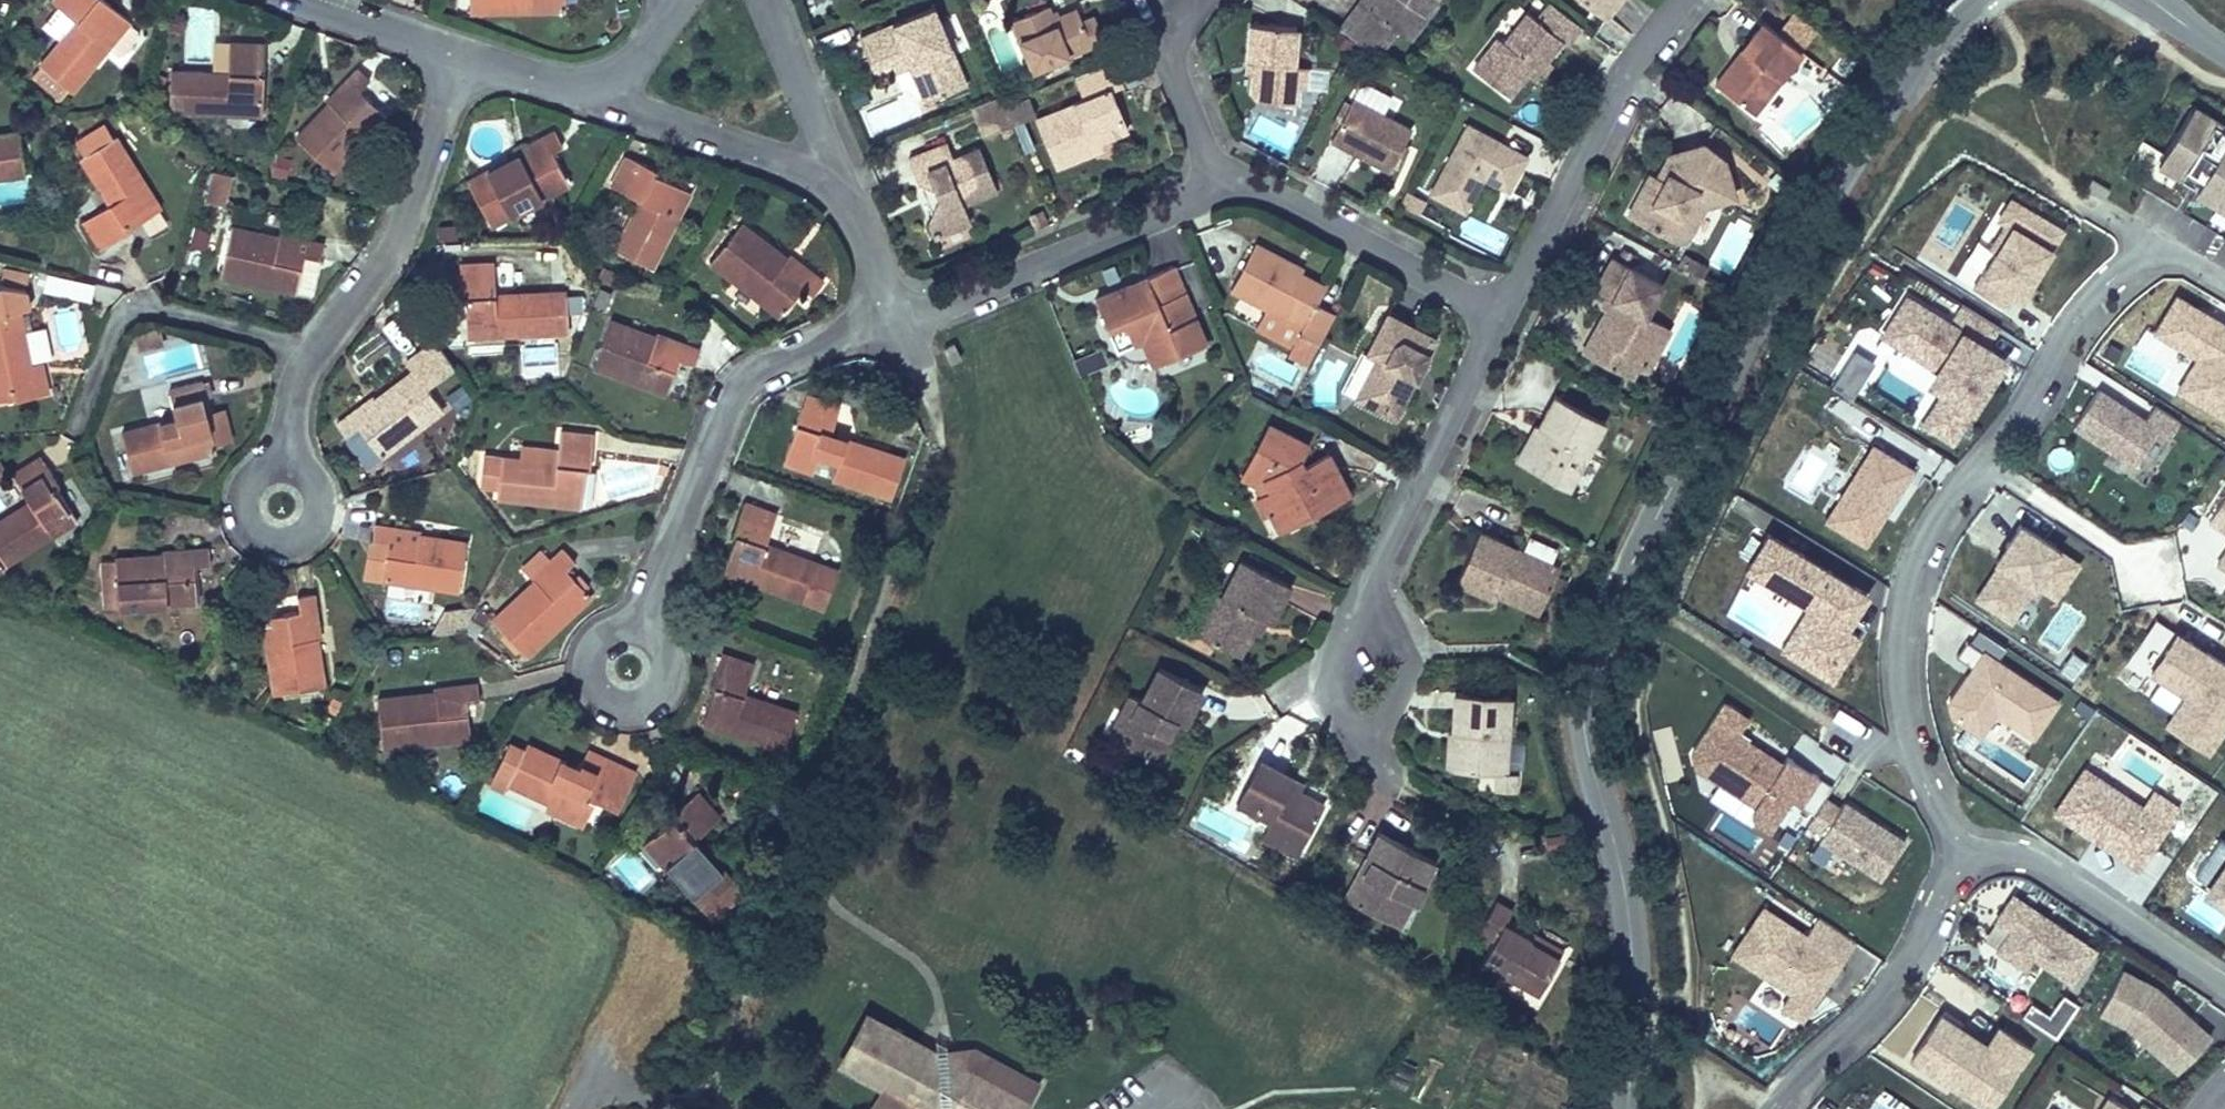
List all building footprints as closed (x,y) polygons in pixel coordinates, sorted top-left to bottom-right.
[(132,14),(113,0),(53,0),(76,18),(44,62),(78,87),(109,45),(120,53),(124,53),(142,28),(142,24),(131,16),(132,14)] [(947,89),(979,76),(948,0),(947,0),(875,30),(888,61),(905,54),(919,48),(922,56),(931,52),(947,89)] [(1096,18),(1090,4),(1070,12),(1065,0),(1053,0),(1026,11),(1048,64),(1106,41),(1096,18)] [(1381,47),(1398,24),(1411,34),(1420,40),(1448,0),(1389,0),(1382,10),(1374,5),(1356,31),(1369,40),(1381,47)] [(1374,5),(1382,10),(1389,0),(1377,0),(1374,5)] [(1608,16),(1620,0),(1585,0),(1608,16)] [(1594,27),(1565,5),(1550,23),(1541,16),(1515,48),(1510,44),(1487,72),(1525,101),(1551,72),(1549,70),(1568,46),(1575,51),(1594,27)] [(1118,36),(1109,13),(1096,18),(1106,41),(1118,36)] [(1311,26),(1263,20),(1260,57),(1268,57),(1266,71),(1264,89),(1272,98),(1309,101),(1311,80),(1312,62),(1307,61),(1311,26)] [(1411,34),(1398,24),(1381,47),(1396,55),(1411,34)] [(1807,52),(1773,24),(1723,85),(1757,114),(1807,52)] [(168,103),(260,112),(265,38),(230,34),(227,65),(172,60),(168,103)] [(919,48),(905,54),(908,62),(922,56),(919,48)] [(931,52),(922,56),(937,93),(947,89),(931,52)] [(1136,79),(1126,57),(1085,73),(1096,97),(1051,116),(1071,164),(1117,144),(1114,136),(1142,123),(1125,84),(1136,79)] [(1268,57),(1260,57),(1258,70),(1266,71),(1268,57)] [(340,166),(388,109),(362,86),(373,74),(358,61),(328,96),(330,98),(301,132),(340,166)] [(1320,63),(1312,62),(1311,80),(1318,80),(1320,63)] [(1341,134),(1400,170),(1425,130),(1403,117),(1415,97),(1377,75),(1341,134)] [(1019,99),(1015,89),(986,100),(1000,135),(1029,124),(1019,99)] [(1040,90),(1019,99),(1029,124),(1050,116),(1040,90)] [(1671,101),(1665,115),(1682,122),(1677,134),(1703,144),(1713,118),(1671,101)] [(2196,102),(2158,165),(2195,187),(2193,190),(2224,209),(2224,120),(2196,102)] [(502,214),(581,170),(565,136),(575,131),(565,114),(532,130),(532,142),(478,168),(502,214)] [(1481,123),(1441,192),(1474,211),(1494,176),(1519,190),(1539,156),(1481,123)] [(22,169),(15,131),(0,133),(0,173),(22,169)] [(158,204),(111,132),(82,151),(113,198),(86,215),(105,245),(131,228),(127,224),(158,204)] [(951,186),(943,203),(938,216),(944,229),(982,212),(975,197),(1006,183),(989,145),(966,155),(957,135),(920,152),(928,168),(940,162),(951,186)] [(672,255),(707,178),(639,148),(625,176),(655,189),(634,238),(672,255)] [(1658,181),(1639,219),(1690,247),(1703,225),(1697,221),(1701,213),(1705,205),(1711,208),(1749,196),(1739,164),(1714,151),(1684,161),(1669,187),(1658,181)] [(233,196),(242,164),(226,161),(217,191),(233,196)] [(940,162),(928,168),(943,203),(951,186),(940,162)] [(2110,188),(2092,178),(2085,189),(2103,199),(2110,188)] [(1749,196),(1711,208),(1705,205),(1701,213),(1697,221),(1703,225),(1690,247),(1698,250),(1716,217),(1753,205),(1749,196)] [(2012,199),(1999,219),(2005,223),(1991,247),(1997,251),(1974,289),(2008,310),(2016,296),(2026,302),(2068,232),(2012,199)] [(845,269),(759,211),(733,251),(805,300),(821,277),(832,286),(845,269)] [(218,267),(295,289),(304,254),(319,258),(323,243),(278,230),(276,237),(231,223),(218,267)] [(209,249),(211,229),(192,226),(189,246),(209,249)] [(1331,286),(1294,267),(1298,260),(1263,241),(1238,288),(1278,309),(1267,329),(1302,348),(1298,356),(1315,365),(1326,345),(1345,309),(1325,299),(1331,286)] [(479,320),(566,320),(564,281),(510,282),(508,247),(471,247),(472,279),(478,278),(479,320)] [(1617,302),(1596,341),(1610,349),(1603,364),(1636,382),(1644,366),(1652,370),(1673,331),(1651,319),(1669,286),(1620,260),(1603,294),(1617,302)] [(1190,271),(1111,301),(1132,351),(1159,341),(1169,369),(1220,350),(1190,271)] [(42,292),(91,300),(95,282),(46,273),(42,292)] [(1987,367),(1997,351),(1989,347),(2001,328),(1961,303),(1949,322),(1907,295),(1883,333),(1938,368),(1947,393),(1937,409),(1965,427),(1998,373),(1987,367)] [(2159,332),(2202,357),(2180,394),(2224,420),(2224,323),(2180,297),(2159,332)] [(17,304),(0,308),(0,398),(48,386),(41,359),(31,361),(17,304)] [(717,341),(636,306),(613,353),(682,386),(698,354),(709,359),(717,341)] [(1401,417),(1443,340),(1395,312),(1373,352),(1382,357),(1361,396),(1401,417)] [(1610,349),(1596,341),(1588,356),(1603,364),(1610,349)] [(953,342),(943,347),(951,363),(961,358),(953,342)] [(1083,372),(1106,363),(1099,349),(1077,358),(1083,372)] [(1998,373),(2008,358),(1997,351),(1987,367),(1998,373)] [(1342,388),(1354,393),(1371,357),(1360,352),(1342,388)] [(1855,399),(1876,365),(1856,353),(1835,387),(1855,399)] [(452,401),(424,359),(343,410),(354,425),(367,416),(389,446),(452,401)] [(850,392),(811,378),(788,442),(838,461),(842,446),(859,452),(854,465),(878,474),(892,434),(841,416),(850,392)] [(182,415),(128,432),(139,472),(177,460),(174,444),(187,440),(192,456),(221,447),(212,419),(221,416),(207,379),(175,391),(182,415)] [(2145,416),(2098,385),(2071,427),(2133,467),(2157,430),(2169,437),(2180,420),(2153,403),(2145,416)] [(1561,400),(1545,432),(1549,434),(1529,472),(1574,495),(1609,426),(1561,400)] [(1955,442),(1965,427),(1937,409),(1927,425),(1955,442)] [(1313,441),(1279,418),(1251,464),(1267,473),(1275,490),(1262,496),(1259,498),(1270,519),(1277,515),(1284,530),(1308,518),(1304,510),(1318,502),(1323,511),(1334,505),(1331,497),(1351,485),(1334,453),(1308,467),(1303,460),(1313,441)] [(510,474),(595,498),(614,428),(582,420),(573,451),(520,436),(510,474)] [(1549,434),(1545,432),(1525,470),(1529,472),(1549,434)] [(1868,546),(1915,470),(1876,446),(1829,522),(1868,546)] [(795,508),(808,473),(769,460),(760,486),(792,499),(790,505),(795,508)] [(1267,473),(1251,464),(1243,478),(1256,485),(1262,496),(1275,490),(1267,473)] [(83,524),(47,465),(19,483),(37,508),(0,533),(0,546),(18,573),(83,524)] [(5,508),(24,498),(14,478),(0,485),(0,498),(5,508)] [(1356,496),(1351,485),(1331,497),(1334,505),(1356,496)] [(847,554),(781,529),(790,505),(792,499),(760,486),(736,554),(833,591),(847,554)] [(2207,522),(2224,533),(2224,495),(2207,522)] [(1318,502),(1304,510),(1308,518),(1323,511),(1318,502)] [(479,539),(391,514),(386,534),(402,539),(395,568),(466,591),(479,539)] [(2081,561),(2023,522),(2008,544),(2012,546),(1978,597),(2012,620),(2038,582),(2057,596),(2081,561)] [(608,543),(597,529),(556,557),(554,563),(512,593),(538,630),(610,579),(592,555),(608,543)] [(1500,599),(1501,595),(1505,587),(1541,602),(1558,563),(1484,532),(1463,583),(1500,599)] [(1765,535),(1745,571),(1804,604),(1778,650),(1836,683),(1863,636),(1848,628),(1868,594),(1765,535)] [(127,607),(209,602),(203,564),(218,563),(214,542),(166,546),(167,553),(122,556),(127,607)] [(1213,591),(1191,631),(1232,652),(1254,610),(1266,618),(1285,582),(1241,557),(1219,594),(1213,591)] [(1541,602),(1505,587),(1501,595),(1538,611),(1541,602)] [(331,687),(319,589),(299,590),(302,614),(271,616),(282,693),(331,687)] [(2153,673),(2186,694),(2165,727),(2209,755),(2224,730),(2224,663),(2179,634),(2153,673)] [(2059,698),(1968,637),(1958,653),(1975,664),(1951,699),(1954,714),(1982,733),(1997,710),(2035,735),(2059,698)] [(709,709),(788,738),(801,699),(759,682),(767,655),(733,642),(709,709)] [(1153,761),(1195,684),(1153,661),(1136,694),(1123,687),(1116,698),(1127,703),(1109,736),(1153,761)] [(391,750),(474,742),(468,709),(483,707),(480,689),(442,693),(442,696),(385,701),(391,750)] [(1507,776),(1511,697),(1457,694),(1455,733),(1455,735),(1460,735),(1458,773),(1495,775),(1507,776)] [(1127,703),(1116,698),(1099,731),(1109,736),(1127,703)] [(1812,774),(1781,754),(1776,761),(1730,731),(1741,714),(1718,700),(1685,751),(1687,763),(1749,803),(1745,809),(1747,821),(1762,831),(1784,798),(1793,804),(1812,774)] [(1970,745),(1978,733),(1968,727),(1961,738),(1970,745)] [(1458,773),(1460,735),(1455,735),(1450,735),(1449,766),(1458,773)] [(1510,740),(1508,764),(1521,765),(1523,741),(1510,740)] [(518,786),(595,823),(605,804),(611,807),(625,777),(588,760),(584,769),(535,746),(534,750),(518,742),(498,783),(515,791),(518,786)] [(1269,815),(1265,822),(1299,840),(1322,800),(1297,787),(1286,781),(1290,772),(1258,754),(1235,796),(1269,815)] [(2169,825),(2086,769),(2056,814),(2138,870),(2169,825)] [(1301,777),(1290,772),(1286,781),(1297,787),(1301,777)] [(1807,813),(1826,784),(1812,774),(1793,804),(1807,813)] [(1507,776),(1495,775),(1494,793),(1515,794),(1516,776),(1507,776)] [(720,811),(697,785),(643,833),(713,913),(745,886),(697,831),(720,811)] [(1733,812),(1741,799),(1719,785),(1711,797),(1733,812)] [(1906,839),(1843,799),(1840,805),(1825,795),(1806,825),(1820,835),(1817,840),(1879,880),(1906,839)] [(1299,840),(1265,822),(1258,834),(1293,853),(1299,840)] [(1381,828),(1369,851),(1379,857),(1372,871),(1357,871),(1346,894),(1388,916),(1401,892),(1416,900),(1418,901),(1429,882),(1425,881),(1436,859),(1381,828)] [(2222,839),(2197,876),(2222,893),(2217,900),(2224,905),(2224,841),(2222,839)] [(1379,857),(1369,851),(1357,871),(1372,871),(1379,857)] [(1416,900),(1401,892),(1388,916),(1403,923),(1416,900)] [(2096,948),(2015,895),(1999,920),(2002,923),(2013,930),(2000,951),(2027,967),(2034,956),(2074,982),(2096,948)] [(1482,957),(1537,988),(1557,954),(1529,938),(1532,933),(1504,918),(1510,906),(1493,898),(1476,929),(1492,938),(1482,957)] [(1801,1022),(1855,943),(1818,918),(1805,937),(1763,908),(1732,955),(1791,995),(1782,1009),(1801,1022)] [(2000,951),(2013,930),(2002,923),(1999,920),(1985,941),(2000,951)] [(1564,942),(1536,926),(1532,933),(1529,938),(1557,954),(1564,942)] [(2167,984),(2121,959),(2098,1012),(2127,1023),(2176,1069),(2212,1028),(2167,984)] [(873,1008),(842,1056),(925,1108),(1021,1108),(1024,1105),(962,1065),(963,1055),(941,1051),(873,1008)] [(1986,1108),(2027,1046),(1997,1026),(1985,1045),(1938,1014),(1910,1058),(1986,1108)] [(2106,1094),(2097,1108),(2131,1108),(2106,1094)]
